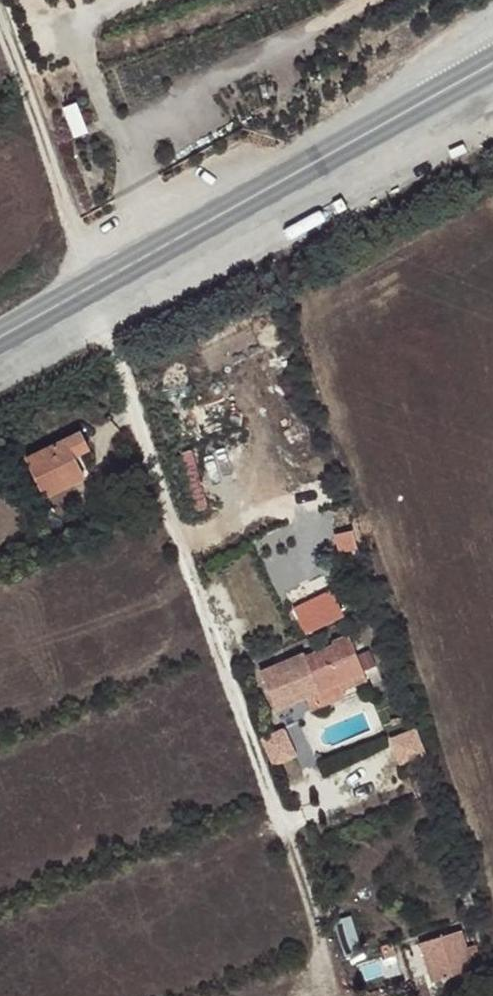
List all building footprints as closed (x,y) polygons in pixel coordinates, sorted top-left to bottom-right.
[(447,152),(451,160),(467,153),(463,144),(447,152)] [(64,481),(67,489),(85,481),(76,460),(92,453),(84,434),(28,459),(43,492),(64,481)] [(46,499),(67,489),(64,481),(43,492),(46,499)] [(351,517),(346,503),(334,506),(339,521),(351,517)] [(338,602),(309,616),(317,632),(346,617),(338,602)] [(336,645),(307,656),(319,688),(363,671),(350,634),(334,640),(336,645)] [(319,688),(312,690),(318,705),(345,695),(342,689),(367,680),(363,671),(319,688)] [(318,705),(312,690),(304,693),(309,708),(318,705)] [(311,751),(307,743),(310,742),(299,719),(263,736),(278,767),(311,751)] [(393,735),(402,760),(429,750),(421,726),(393,735)] [(465,877),(455,880),(461,900),(471,898),(465,877)] [(475,968),(462,928),(423,942),(435,981),(475,968)] [(480,944),(475,929),(466,931),(470,946),(480,944)] [(392,942),(381,946),(385,959),(397,955),(392,942)]
